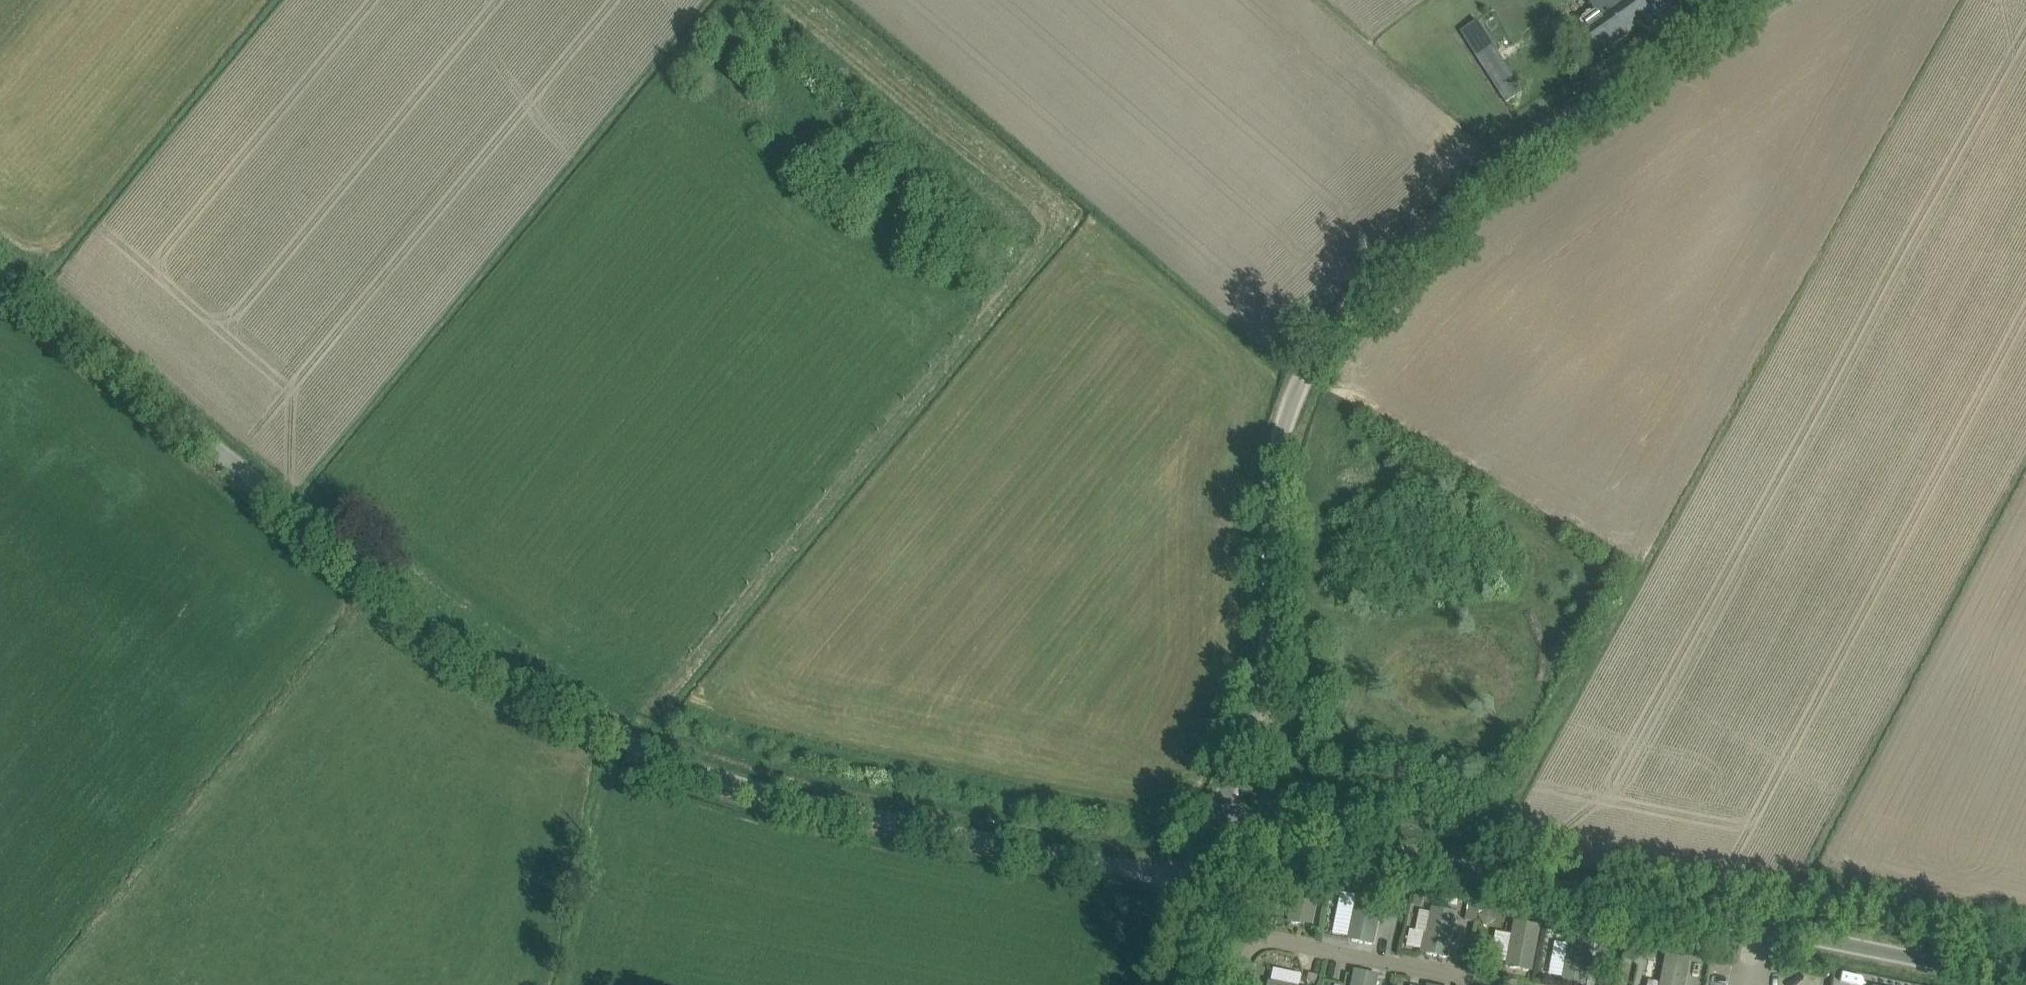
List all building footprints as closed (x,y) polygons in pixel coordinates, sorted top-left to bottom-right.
[(1597,13),(1579,26),(1600,55),(1678,0),(1587,0),(1597,13)] [(1493,45),(1476,56),(1495,86),(1506,102),(1507,102),(1523,92),(1512,75),(1493,45)] [(1317,882),(1296,878),(1287,921),(1308,925),(1317,882)] [(1379,901),(1355,896),(1346,939),(1370,944),(1379,901)] [(1457,909),(1432,904),(1422,948),(1447,954),(1457,909)] [(1542,929),(1514,922),(1504,968),(1532,974),(1542,929)] [(1594,937),(1572,933),(1562,983),(1571,984),(1586,984),(1594,937)] [(1691,962),(1666,957),(1660,984),(1686,984),(1691,962)] [(1381,974),(1354,968),(1350,984),(1378,984),(1381,974)] [(1317,984),(1319,975),(1310,973),(1308,982),(1317,984)]
